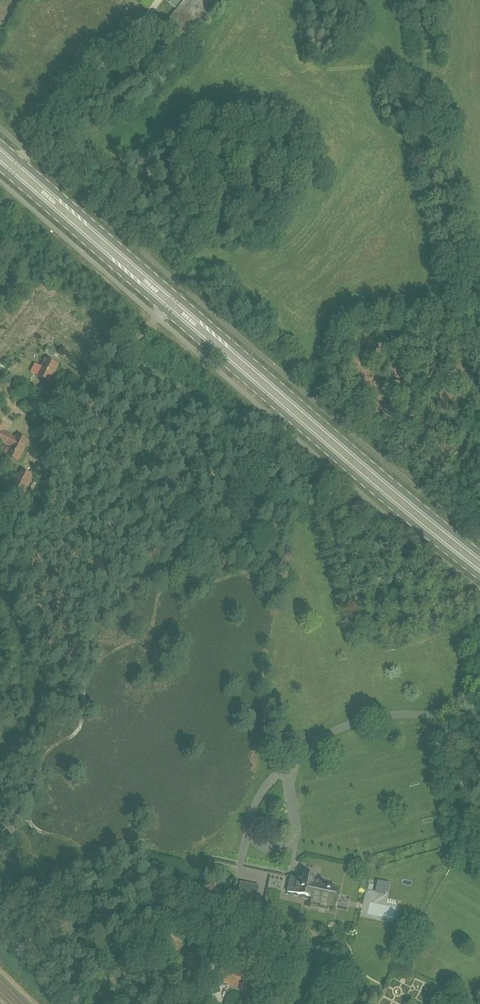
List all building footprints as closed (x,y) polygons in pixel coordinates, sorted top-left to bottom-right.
[(215,0),(185,0),(160,30),(181,47),(219,3),(215,0)] [(182,1),(181,0),(165,0),(175,9),(182,1)] [(53,362),(45,358),(37,375),(49,381),(58,362),(54,360),(53,362)] [(10,447),(9,449),(7,448),(4,454),(16,461),(26,442),(16,436),(14,439),(0,431),(0,441),(10,447)] [(33,476),(20,470),(12,485),(25,491),(33,476)] [(312,880),(313,875),(303,873),(302,878),(291,876),(288,892),(311,897),(311,901),(319,903),(320,905),(326,906),(328,905),(333,906),(336,896),(338,889),(321,885),(322,882),(312,880)] [(380,883),(379,891),(387,892),(388,885),(380,883)] [(186,961),(197,964),(198,955),(187,953),(186,961)] [(220,968),(216,981),(241,989),(246,976),(220,968)]
